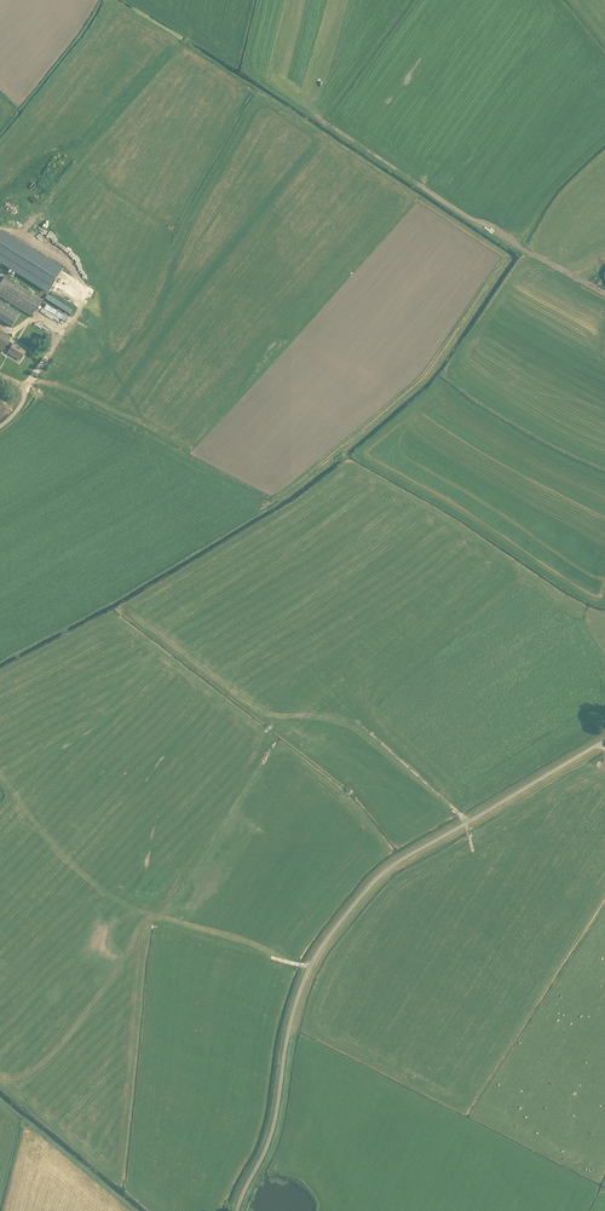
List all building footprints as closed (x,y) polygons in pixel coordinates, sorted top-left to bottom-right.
[(47,291),(61,269),(0,231),(0,261),(47,291)] [(41,299),(4,276),(0,282),(0,296),(30,315),(41,299)] [(11,326),(19,313),(0,302),(0,320),(11,326)] [(1,350),(2,348),(7,351),(7,352),(20,359),(25,351),(12,343),(7,340),(10,336),(0,329),(0,350),(1,350)] [(604,771),(604,757),(603,753),(595,758),(603,772),(604,771)]
